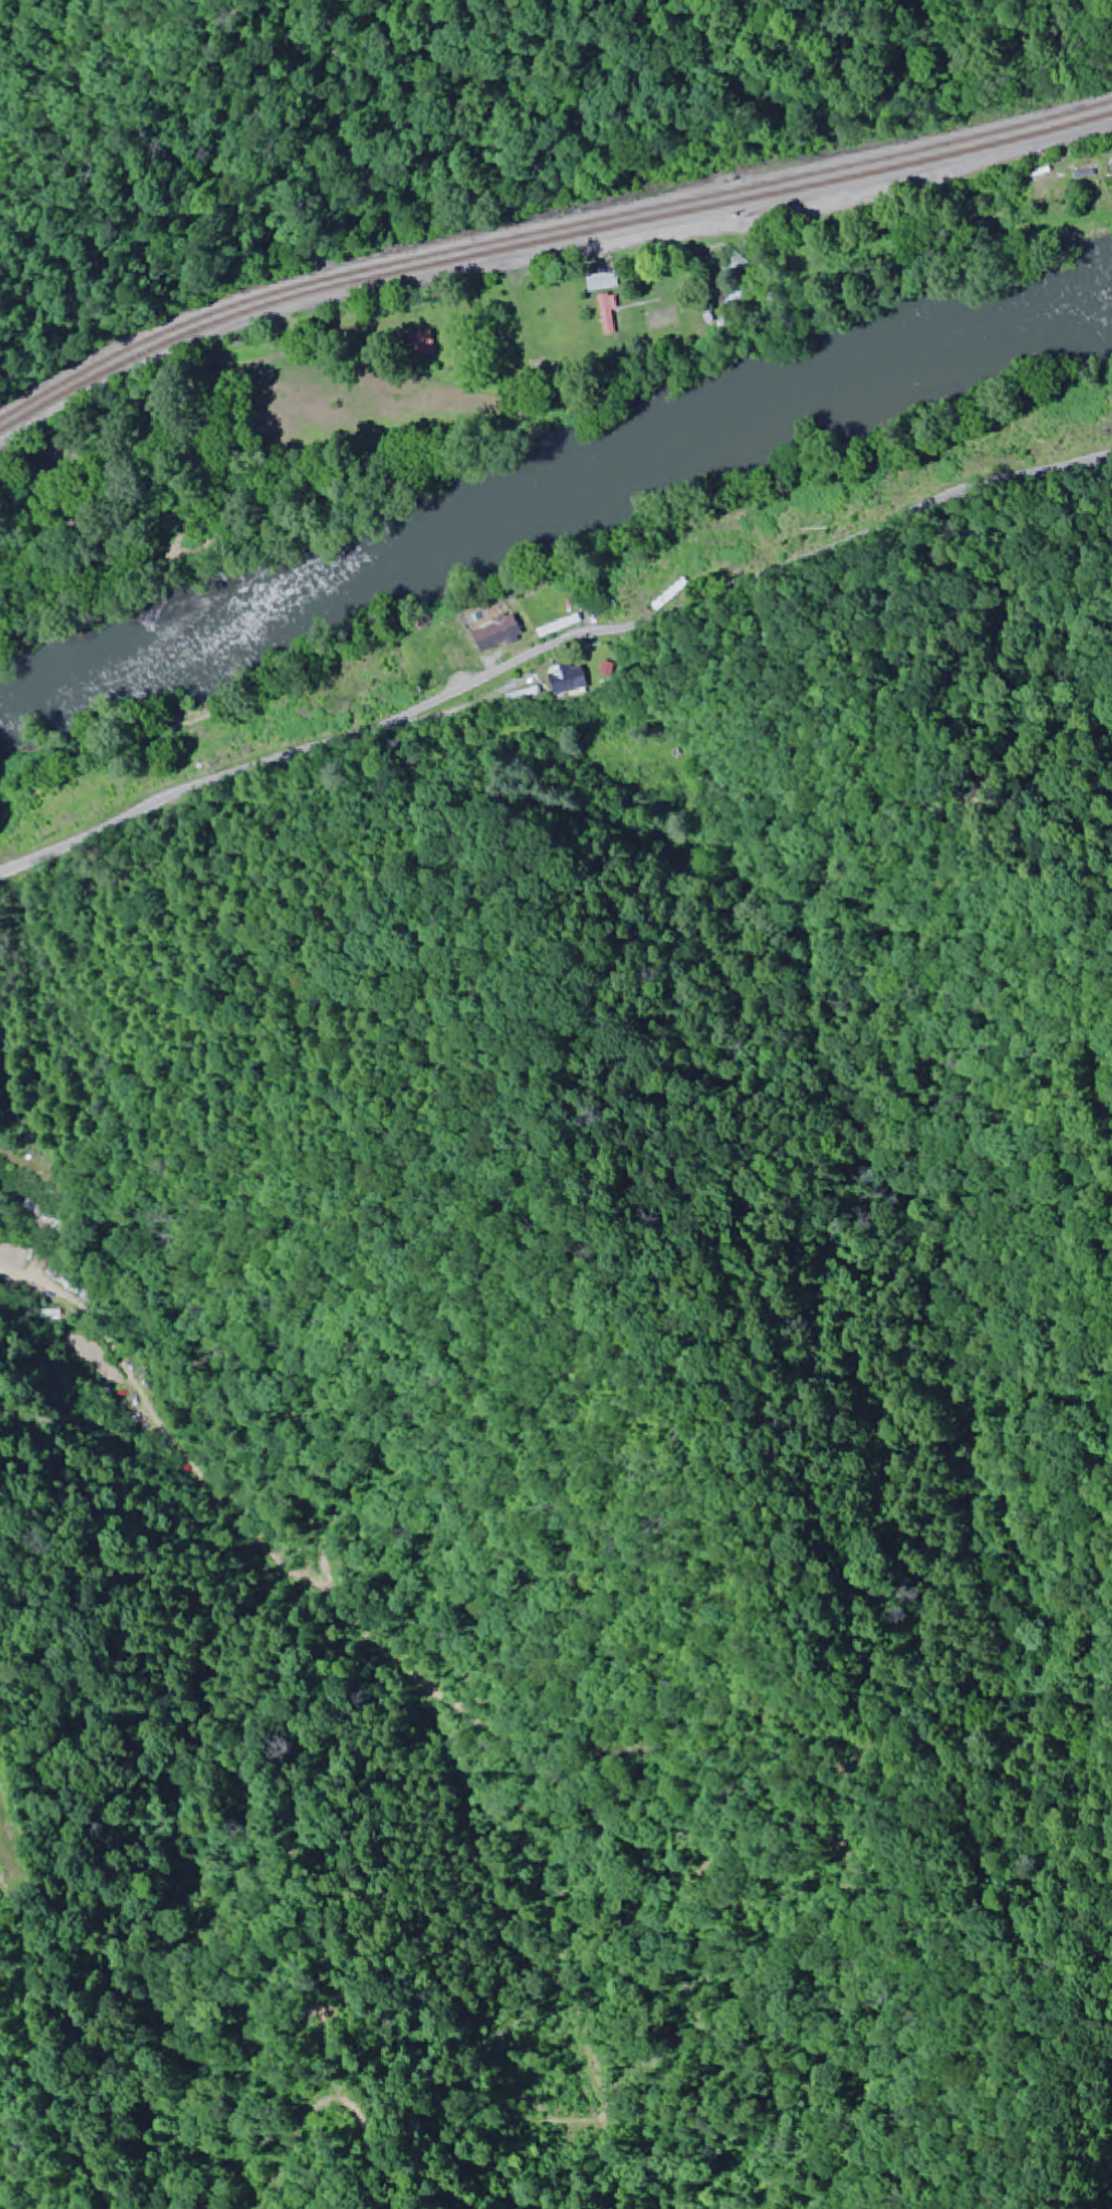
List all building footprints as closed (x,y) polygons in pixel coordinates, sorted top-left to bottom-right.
[(584,279),(587,294),(616,289),(613,274),(584,279)] [(609,336),(605,297),(594,298),(599,337),(609,336)] [(429,357),(426,334),(403,336),(405,360),(429,357)] [(583,614),(572,591),(560,597),(570,620),(583,614)] [(478,655),(521,638),(511,613),(468,630),(478,655)] [(553,698),(587,690),(580,662),(547,670),(553,698)]
